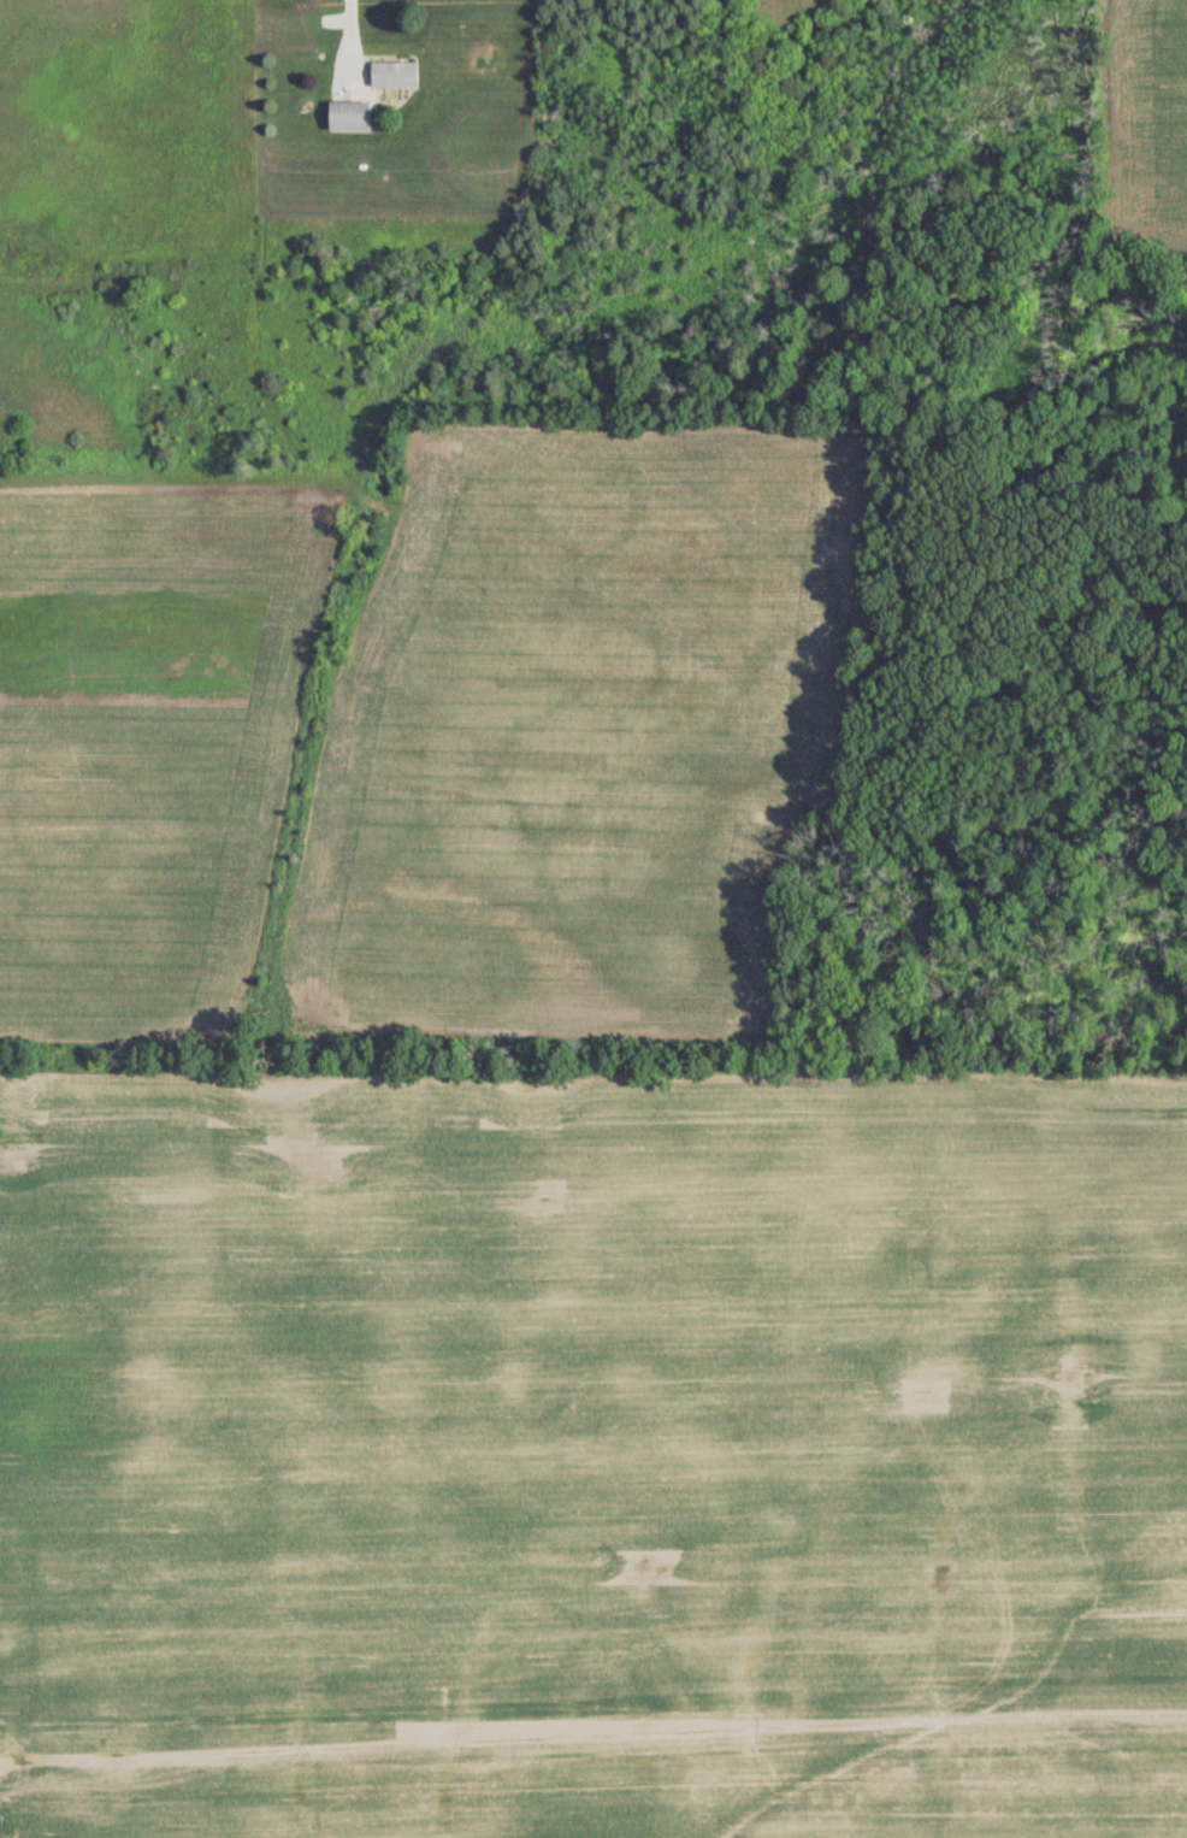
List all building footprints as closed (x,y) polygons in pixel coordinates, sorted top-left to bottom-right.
[(418,62),(372,62),(372,87),(418,87),(418,62)] [(371,131),(371,101),(330,101),(330,131),(371,131)]
